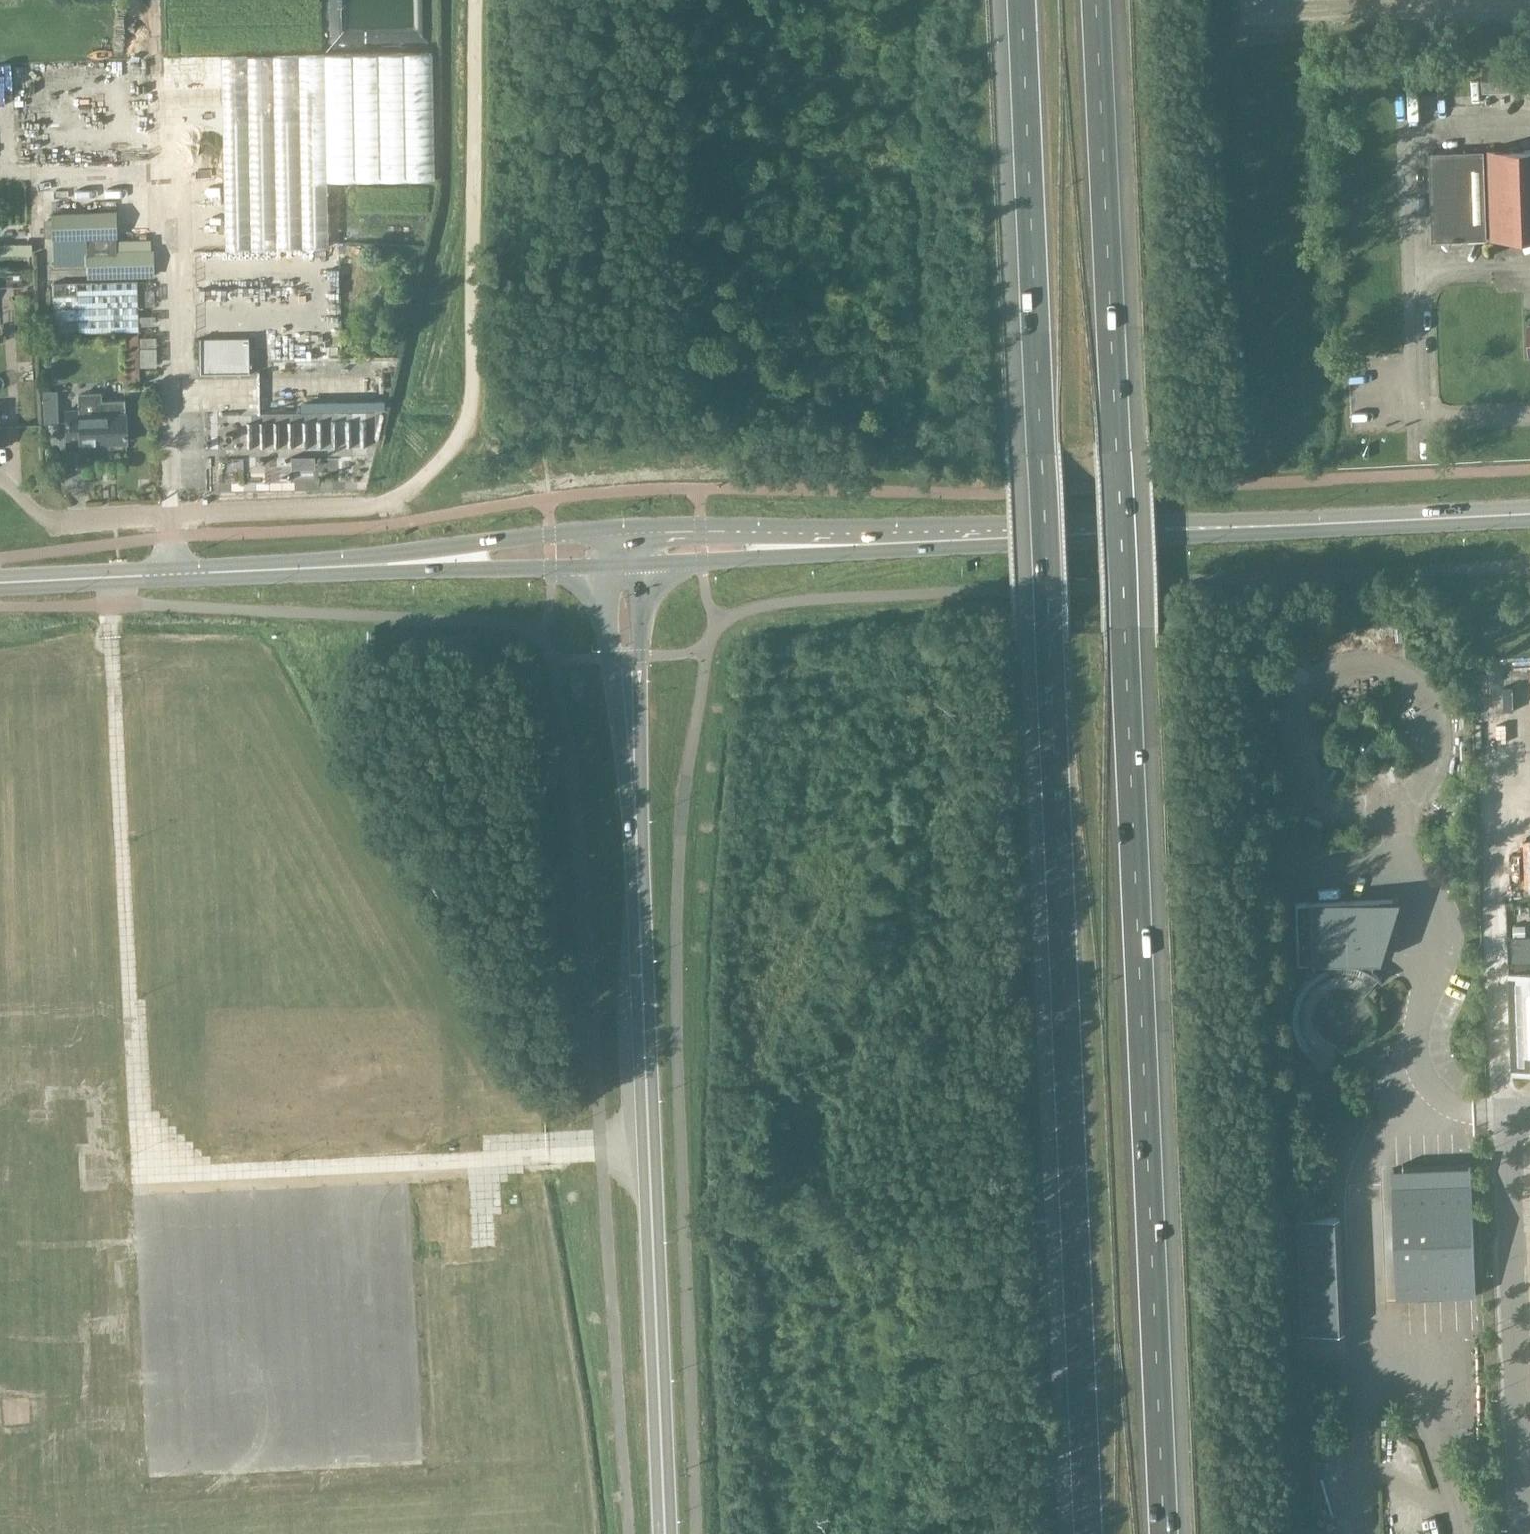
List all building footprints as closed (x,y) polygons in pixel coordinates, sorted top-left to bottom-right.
[(432,53),(220,56),(223,251),(328,249),(327,183),(434,181),(432,53)] [(1529,90),(1529,63),(1482,66),(1483,92),(1529,90)] [(208,88),(209,75),(194,75),(193,88),(208,88)] [(1529,239),(1529,151),(1487,152),(1487,159),(1482,159),(1481,152),(1428,155),(1431,242),(1485,240),(1485,236),(1490,236),(1490,240),(1529,239)] [(211,187),(195,188),(196,201),(212,200),(211,187)] [(87,276),(151,275),(152,275),(152,251),(150,251),(150,239),(116,240),(116,212),(51,213),(52,238),(53,238),(54,265),(87,264),(87,276)] [(338,259),(328,259),(328,267),(346,268),(347,242),(339,242),(338,259)] [(25,258),(26,247),(0,246),(0,257),(25,258)] [(136,279),(51,281),(52,330),(137,328),(136,279)] [(269,313),(269,323),(296,323),(295,312),(269,313)] [(250,337),(197,338),(198,374),(250,373),(250,337)] [(362,386),(362,362),(264,362),(264,378),(331,378),(331,386),(362,386)] [(80,449),(81,449),(108,448),(108,443),(126,442),(125,399),(101,400),(101,393),(78,394),(79,409),(65,410),(67,444),(80,443),(80,449)] [(547,427),(536,427),(535,441),(547,442),(547,427)] [(1373,974),(1370,971),(1392,899),(1295,902),(1297,963),(1306,963),(1307,977),(1304,979),(1302,982),(1300,984),(1299,987),(1297,990),(1296,992),(1294,995),(1293,999),(1292,1001),(1291,1005),(1291,1007),(1291,1011),(1291,1013),(1290,1016),(1291,1018),(1291,1023),(1292,1027),(1293,1031),(1294,1035),(1296,1038),(1297,1040),(1299,1043),(1301,1046),(1302,1048),(1305,1050),(1307,1053),(1309,1054),(1311,1056),(1313,1058),(1310,1060),(1317,1070),(1326,1064),(1335,1066),(1335,1065),(1331,1064),(1336,1044),(1333,1043),(1330,1042),(1326,1040),(1324,1038),(1322,1037),(1319,1034),(1318,1032),(1317,1030),(1315,1027),(1314,1025),(1314,1023),(1313,1021),(1313,1017),(1312,1014),(1313,1011),(1313,1008),(1314,1006),(1314,1004),(1316,1001),(1317,999),(1318,997),(1320,995),(1323,992),(1325,990),(1328,988),(1330,987),(1333,986),(1338,985),(1341,985),(1346,985),(1349,986),(1353,987),(1357,989),(1360,991),(1363,994),(1377,978),(1380,981),(1380,980),(1378,978),(1375,975),(1373,974)] [(1529,1073),(1529,972),(1508,972),(1512,1074),(1529,1073)] [(1471,1180),(1392,1184),(1397,1298),(1476,1295),(1471,1180)] [(509,1196),(509,1204),(517,1204),(517,1196),(509,1196)]
